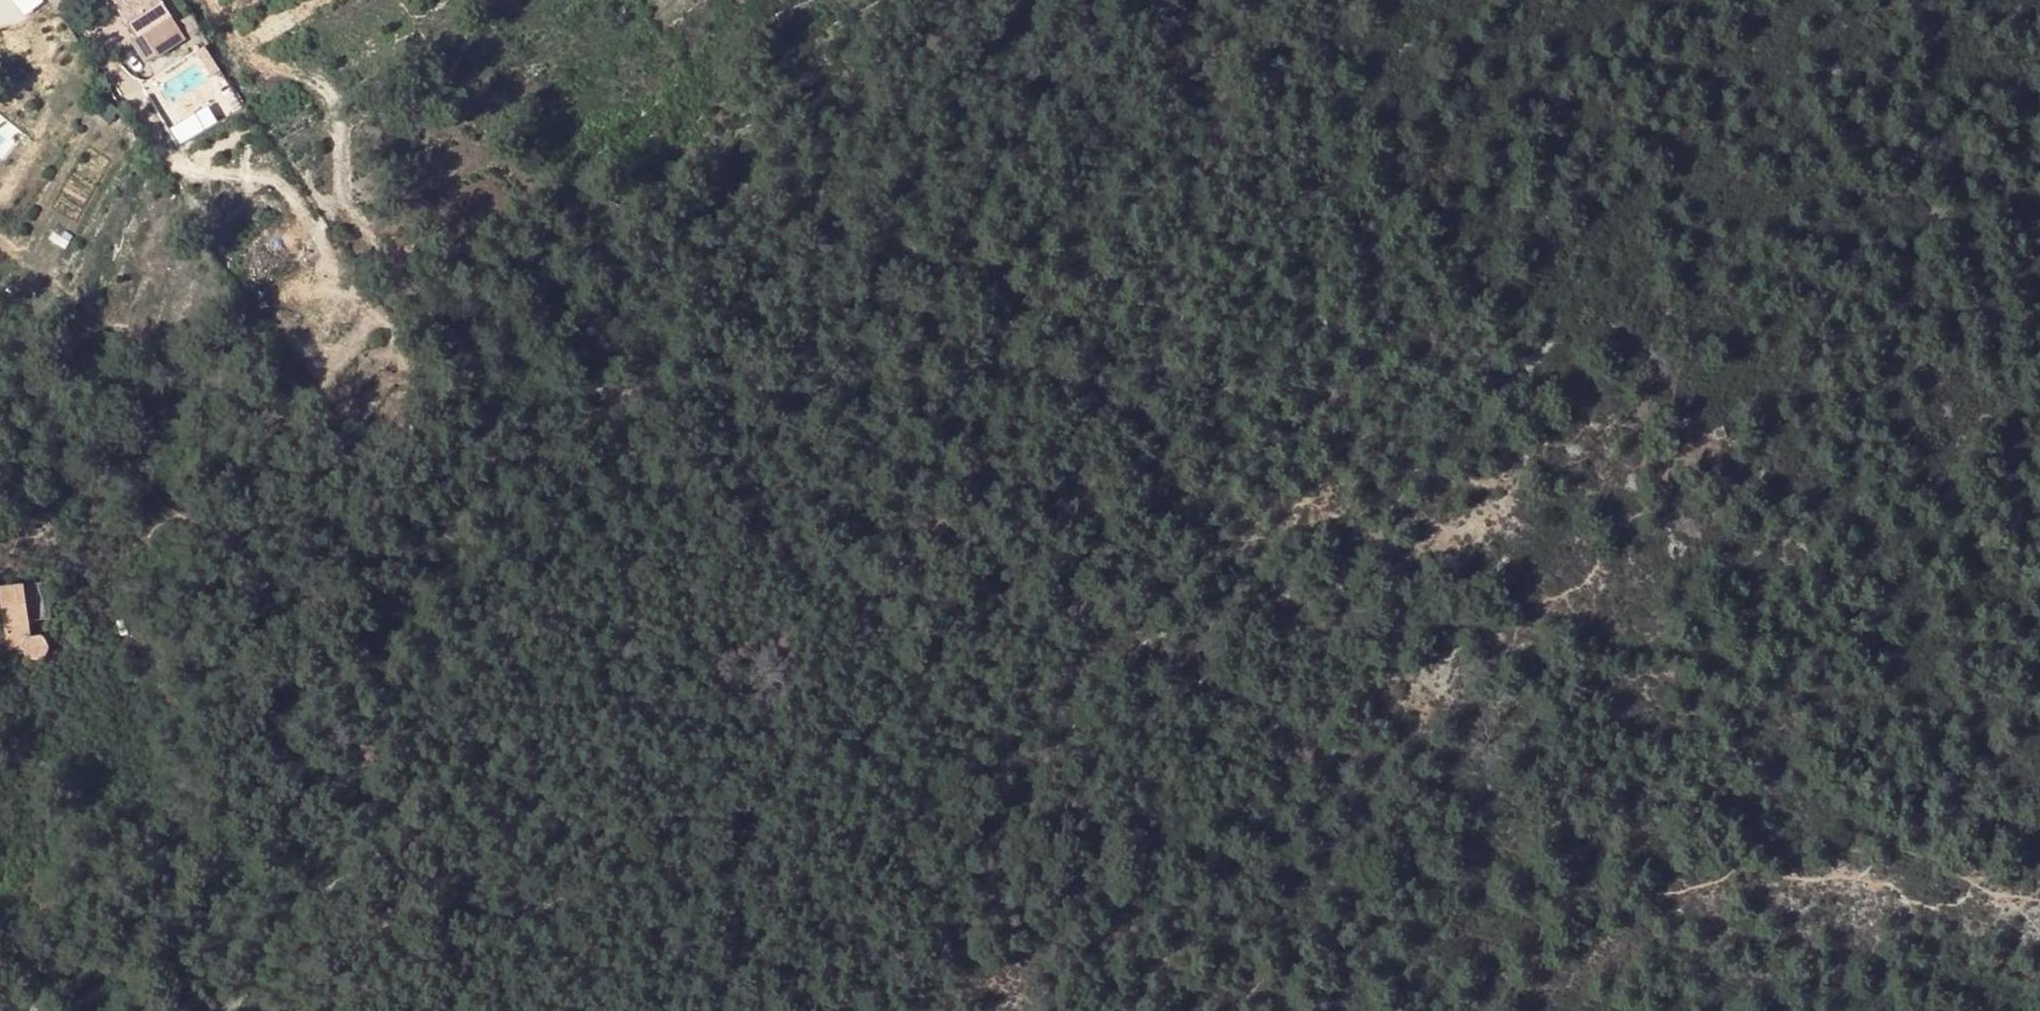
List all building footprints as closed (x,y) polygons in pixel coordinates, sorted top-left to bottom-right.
[(128,13),(151,0),(119,0),(128,13)] [(122,17),(139,42),(135,45),(151,70),(188,47),(160,0),(151,0),(128,13),(122,17)] [(205,56),(198,62),(212,84),(219,79),(205,56)] [(210,105),(172,127),(182,144),(220,122),(210,105)] [(0,591),(0,612),(1,618),(23,616),(20,590),(0,591)] [(0,612),(0,639),(24,637),(23,616),(1,618),(0,612)]
